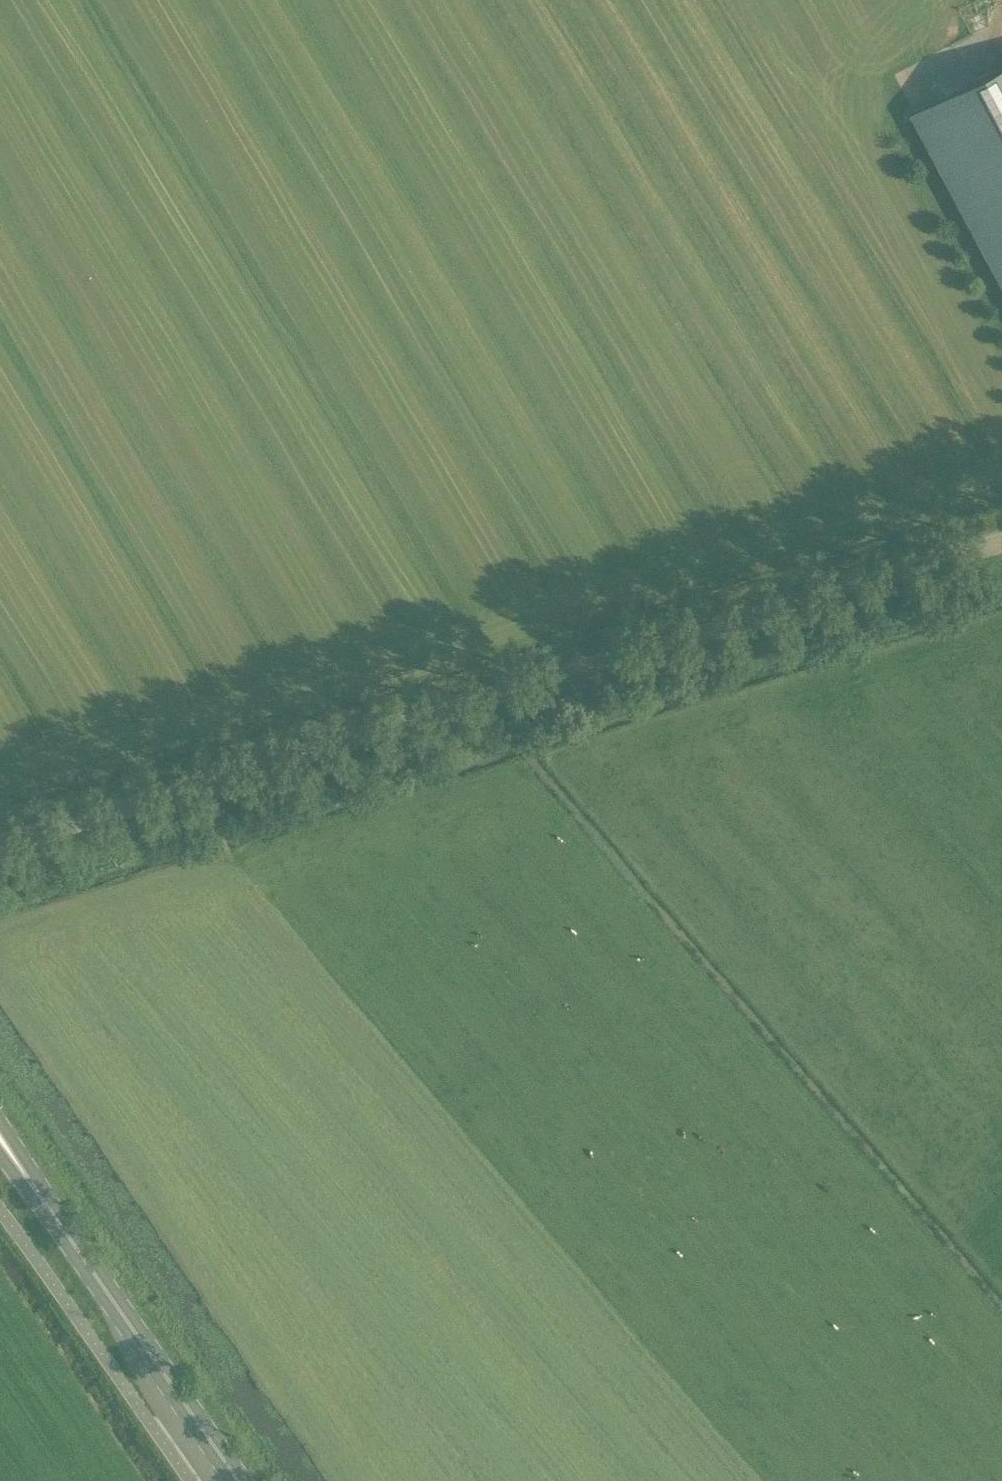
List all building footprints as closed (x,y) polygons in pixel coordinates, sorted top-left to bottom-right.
[(914,112),(1001,277),(1001,65),(914,112)]
